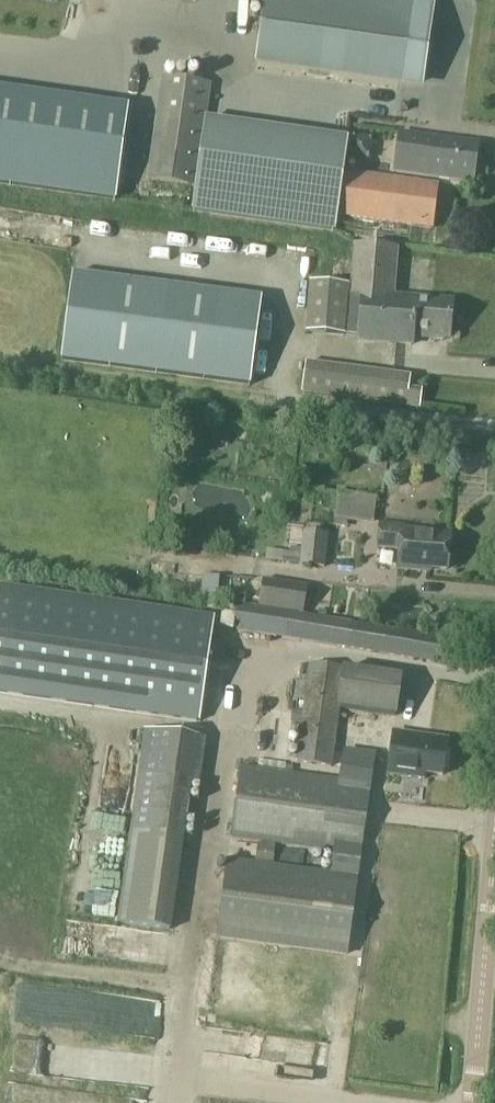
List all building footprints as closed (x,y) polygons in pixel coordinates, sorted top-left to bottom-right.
[(240,57),(405,80),(417,0),(248,0),(240,57)] [(150,184),(199,190),(206,127),(211,87),(163,81),(150,184)] [(129,111),(0,93),(0,186),(116,202),(129,111)] [(396,173),(415,175),(475,183),(480,144),(402,133),(396,173)] [(344,172),(338,216),(434,229),(439,185),(344,172)] [(414,345),(414,336),(451,339),(453,303),(395,297),(399,249),(356,246),(352,286),(349,335),(361,336),(360,341),(414,345)] [(72,275),(61,362),(251,386),(262,299),(72,275)] [(312,283),(308,332),(349,335),(352,286),(312,283)] [(423,396),(410,394),(412,377),(309,364),(305,394),(421,409),(423,396)] [(249,432),(238,430),(236,440),(247,442),(249,432)] [(343,492),(339,521),(377,526),(381,497),(343,492)] [(399,569),(420,570),(420,567),(448,570),(451,535),(403,531),(404,526),(381,524),(379,547),(400,549),(399,569)] [(332,535),(308,532),(304,565),(329,568),(332,535)] [(285,563),(300,565),(302,549),(290,547),(290,552),(286,551),(285,563)] [(265,579),(261,608),(306,615),(310,586),(265,579)] [(88,705),(200,721),(216,616),(141,605),(0,584),(0,692),(88,705)] [(241,630),(346,648),(440,664),(445,639),(245,605),(241,630)] [(456,624),(440,622),(438,635),(454,637),(456,624)] [(310,664),(305,711),(294,709),(292,726),(302,728),(298,762),(332,767),(340,708),(396,716),(402,677),(310,664)] [(408,761),(407,770),(444,775),(449,740),(411,736),(394,734),(391,759),(408,761)] [(362,855),(372,785),(375,759),(345,755),(341,781),(242,767),(233,837),(336,851),(332,875),(229,861),(219,937),(348,955),(362,855)]
